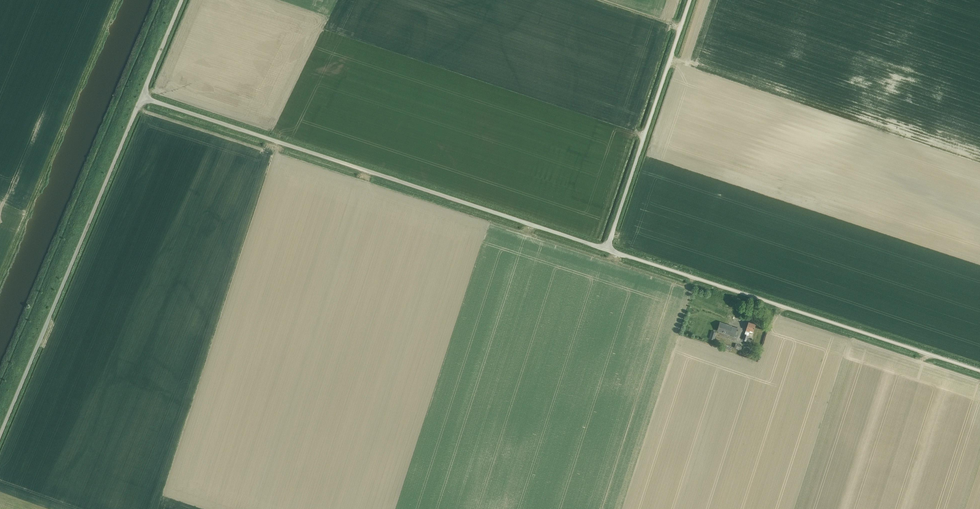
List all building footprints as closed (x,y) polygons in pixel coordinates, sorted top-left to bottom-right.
[(718,330),(730,334),(734,336),(737,327),(720,322),(718,330)] [(744,339),(747,341),(750,332),(751,330),(754,331),(756,324),(749,322),(744,339)]
